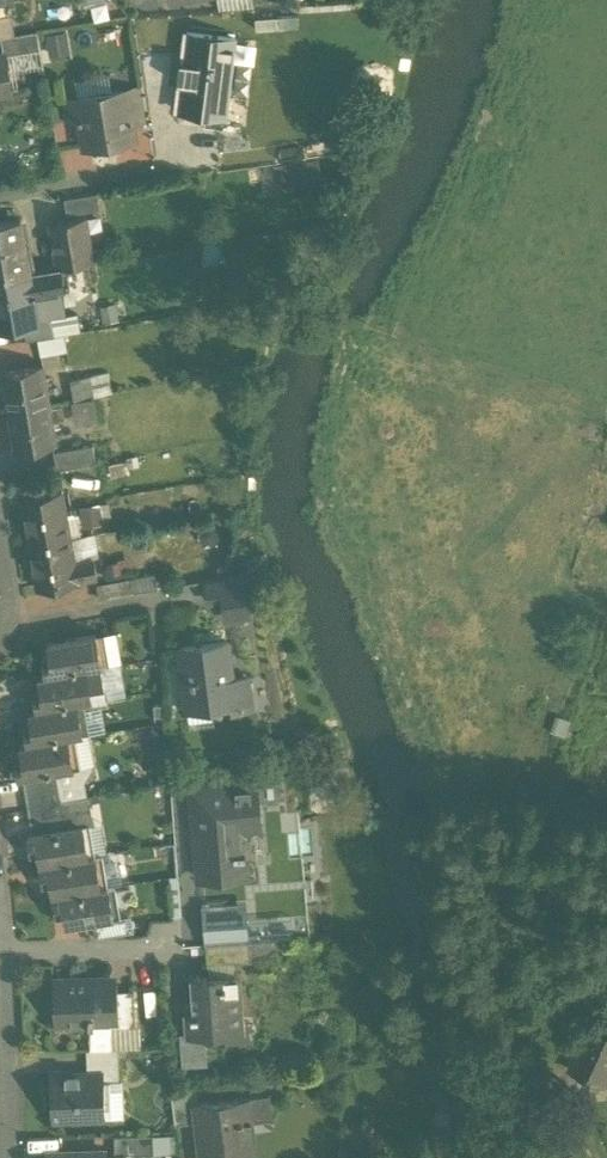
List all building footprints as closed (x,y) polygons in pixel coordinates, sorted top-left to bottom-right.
[(220,9),(253,7),(252,0),(218,0),(220,9)] [(237,36),(186,30),(177,109),(227,115),(237,36)] [(36,31),(0,37),(3,54),(4,54),(5,55),(39,49),(36,31)] [(65,31),(48,35),(51,52),(68,49),(65,31)] [(39,49),(5,55),(10,87),(17,86),(15,72),(43,67),(39,49)] [(0,55),(0,95),(11,93),(10,87),(5,55),(4,54),(3,54),(0,55)] [(75,79),(78,96),(112,91),(109,73),(75,79)] [(139,86),(124,88),(130,122),(144,119),(139,86)] [(112,91),(78,96),(81,117),(86,146),(133,138),(130,122),(124,88),(112,91)] [(81,117),(78,96),(66,98),(70,119),(81,117)] [(283,159),(287,188),(325,182),(321,153),(283,159)] [(97,193),(64,198),(67,214),(100,208),(97,193)] [(85,217),(50,223),(58,268),(60,267),(93,262),(91,251),(85,217)] [(0,222),(0,278),(29,272),(20,218),(0,222)] [(105,248),(91,251),(93,262),(106,259),(105,248)] [(0,278),(0,328),(23,324),(38,322),(38,321),(33,295),(64,290),(60,267),(58,268),(29,272),(0,278)] [(76,314),(48,319),(51,337),(63,335),(79,332),(76,314)] [(51,337),(48,319),(38,321),(38,322),(23,324),(26,341),(37,339),(51,337)] [(51,337),(37,339),(41,356),(66,351),(63,335),(51,337)] [(44,365),(1,372),(8,412),(50,405),(44,365)] [(89,377),(70,380),(74,401),(92,398),(89,377)] [(50,405),(8,412),(14,452),(57,445),(50,405)] [(92,445),(53,452),(57,471),(95,463),(92,445)] [(61,491),(22,498),(30,544),(69,537),(61,491)] [(69,537),(30,544),(38,590),(77,583),(76,582),(97,579),(94,559),(73,563),(69,537)] [(132,580),(134,593),(157,589),(155,576),(132,580)] [(239,576),(206,582),(210,601),(224,599),(226,611),(233,609),(234,617),(246,615),(239,576)] [(124,581),(97,586),(99,599),(126,594),(124,581)] [(233,609),(226,611),(227,618),(234,617),(233,609)] [(95,634),(47,642),(50,656),(45,657),(45,656),(43,656),(46,675),(101,666),(95,634)] [(227,640),(179,646),(183,671),(190,670),(195,709),(212,707),(232,704),(235,704),(232,678),(227,640)] [(46,675),(38,677),(41,690),(35,691),(35,690),(33,691),(37,710),(77,703),(107,697),(101,666),(46,675)] [(195,709),(190,670),(183,671),(190,725),(214,722),(212,707),(195,709)] [(247,676),(232,678),(235,704),(232,704),(232,709),(251,707),(247,676)] [(37,710),(29,711),(31,724),(26,725),(24,725),(27,744),(68,737),(82,734),(77,703),(37,710)] [(27,744),(19,745),(22,759),(17,760),(17,759),(15,759),(18,778),(23,778),(56,772),(73,769),(68,737),(27,744)] [(56,772),(23,778),(25,791),(58,786),(56,772)] [(246,784),(193,788),(194,791),(196,791),(198,807),(203,807),(205,821),(200,822),(198,825),(197,829),(200,872),(227,870),(225,855),(243,854),(245,853),(245,849),(242,850),(240,828),(254,827),(252,805),(248,805),(246,784)] [(58,786),(25,791),(28,806),(60,800),(58,786)] [(33,834),(28,834),(31,853),(33,853),(33,852),(38,851),(40,865),(88,857),(83,827),(94,825),(88,796),(61,801),(63,814),(65,828),(33,834)] [(60,800),(28,806),(30,820),(63,814),(61,801),(60,800)] [(63,814),(30,820),(33,834),(65,828),(63,814)] [(254,827),(240,828),(242,850),(245,849),(245,853),(243,854),(243,859),(266,858),(262,827),(254,827)] [(116,852),(95,855),(101,887),(108,886),(121,884),(116,852)] [(225,855),(227,870),(244,868),(243,859),(243,854),(225,855)] [(88,857),(40,865),(44,884),(45,883),(46,883),(51,882),(53,896),(101,887),(95,855),(88,857)] [(101,887),(53,896),(56,914),(58,914),(58,913),(63,912),(65,926),(93,921),(114,917),(108,886),(101,887)] [(202,903),(204,922),(247,919),(246,900),(202,903)] [(131,914),(114,917),(93,921),(96,938),(134,932),(131,914)] [(247,919),(249,939),(294,936),(292,915),(247,919)] [(247,919),(204,922),(205,943),(249,939),(247,919)] [(249,939),(205,943),(207,963),(251,959),(249,939)] [(237,974),(194,978),(197,1013),(187,1013),(188,1032),(188,1034),(204,1033),(225,1031),(226,1031),(225,1024),(241,1023),(241,1022),(237,974)] [(109,979),(64,982),(64,979),(53,980),(55,1022),(89,1021),(90,1027),(94,1027),(94,1015),(109,1014),(108,991),(111,991),(110,977),(108,977),(109,979)] [(111,991),(108,991),(109,1014),(110,1028),(134,1027),(132,990),(111,991)] [(252,1021),(241,1022),(241,1023),(225,1024),(226,1031),(225,1031),(226,1041),(254,1039),(252,1021)] [(589,1031),(574,1068),(606,1081),(606,1038),(589,1031)] [(204,1033),(188,1034),(188,1032),(180,1033),(183,1064),(207,1062),(204,1033)] [(118,1048),(86,1050),(87,1072),(103,1071),(103,1080),(119,1080),(118,1048)] [(87,1072),(50,1074),(52,1120),(105,1117),(103,1080),(103,1071),(87,1072)] [(195,1085),(171,1088),(175,1123),(198,1120),(196,1101),(197,1101),(195,1085)] [(196,1101),(198,1120),(203,1119),(205,1139),(200,1140),(203,1157),(215,1157),(220,1157),(221,1157),(250,1153),(251,1157),(252,1157),(248,1120),(254,1119),(251,1096),(270,1094),(270,1092),(197,1101),(196,1101)] [(251,1096),(254,1119),(273,1117),(270,1094),(251,1096)] [(176,1133),(152,1134),(153,1153),(178,1151),(176,1133)] [(153,1153),(152,1134),(114,1135),(115,1153),(115,1154),(126,1154),(153,1153)] [(47,1152),(48,1157),(105,1157),(105,1154),(105,1150),(47,1152)]
